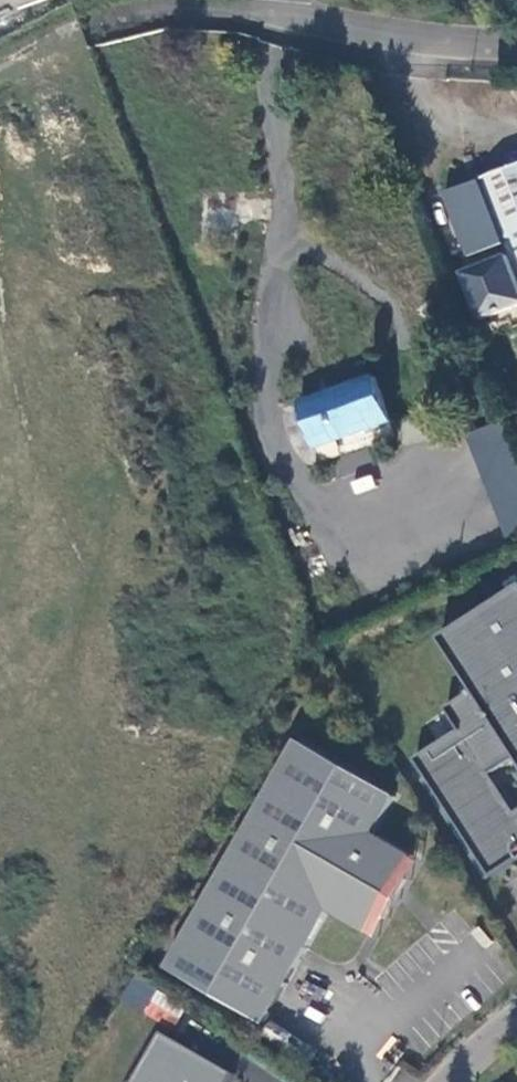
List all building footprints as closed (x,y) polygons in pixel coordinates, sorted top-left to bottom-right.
[(484,180),(508,245),(513,258),(516,269),(516,168),(484,180)] [(484,180),(447,193),(471,258),(508,245),(484,180)] [(465,276),(482,320),(516,307),(516,269),(513,258),(465,276)] [(376,375),(297,403),(314,452),(393,424),(376,375)] [(466,432),(503,538),(516,533),(516,464),(501,419),(466,432)] [(451,635),(484,693),(455,710),(466,730),(419,754),(502,874),(516,864),(516,594),(451,635)] [(395,795),(298,740),(168,968),(264,1023),(329,910),(368,932),(412,854),(374,832),(395,795)] [(422,860),(412,854),(368,932),(378,938),(422,860)] [(165,1031),(135,1081),(234,1081),(239,1073),(165,1031)]
